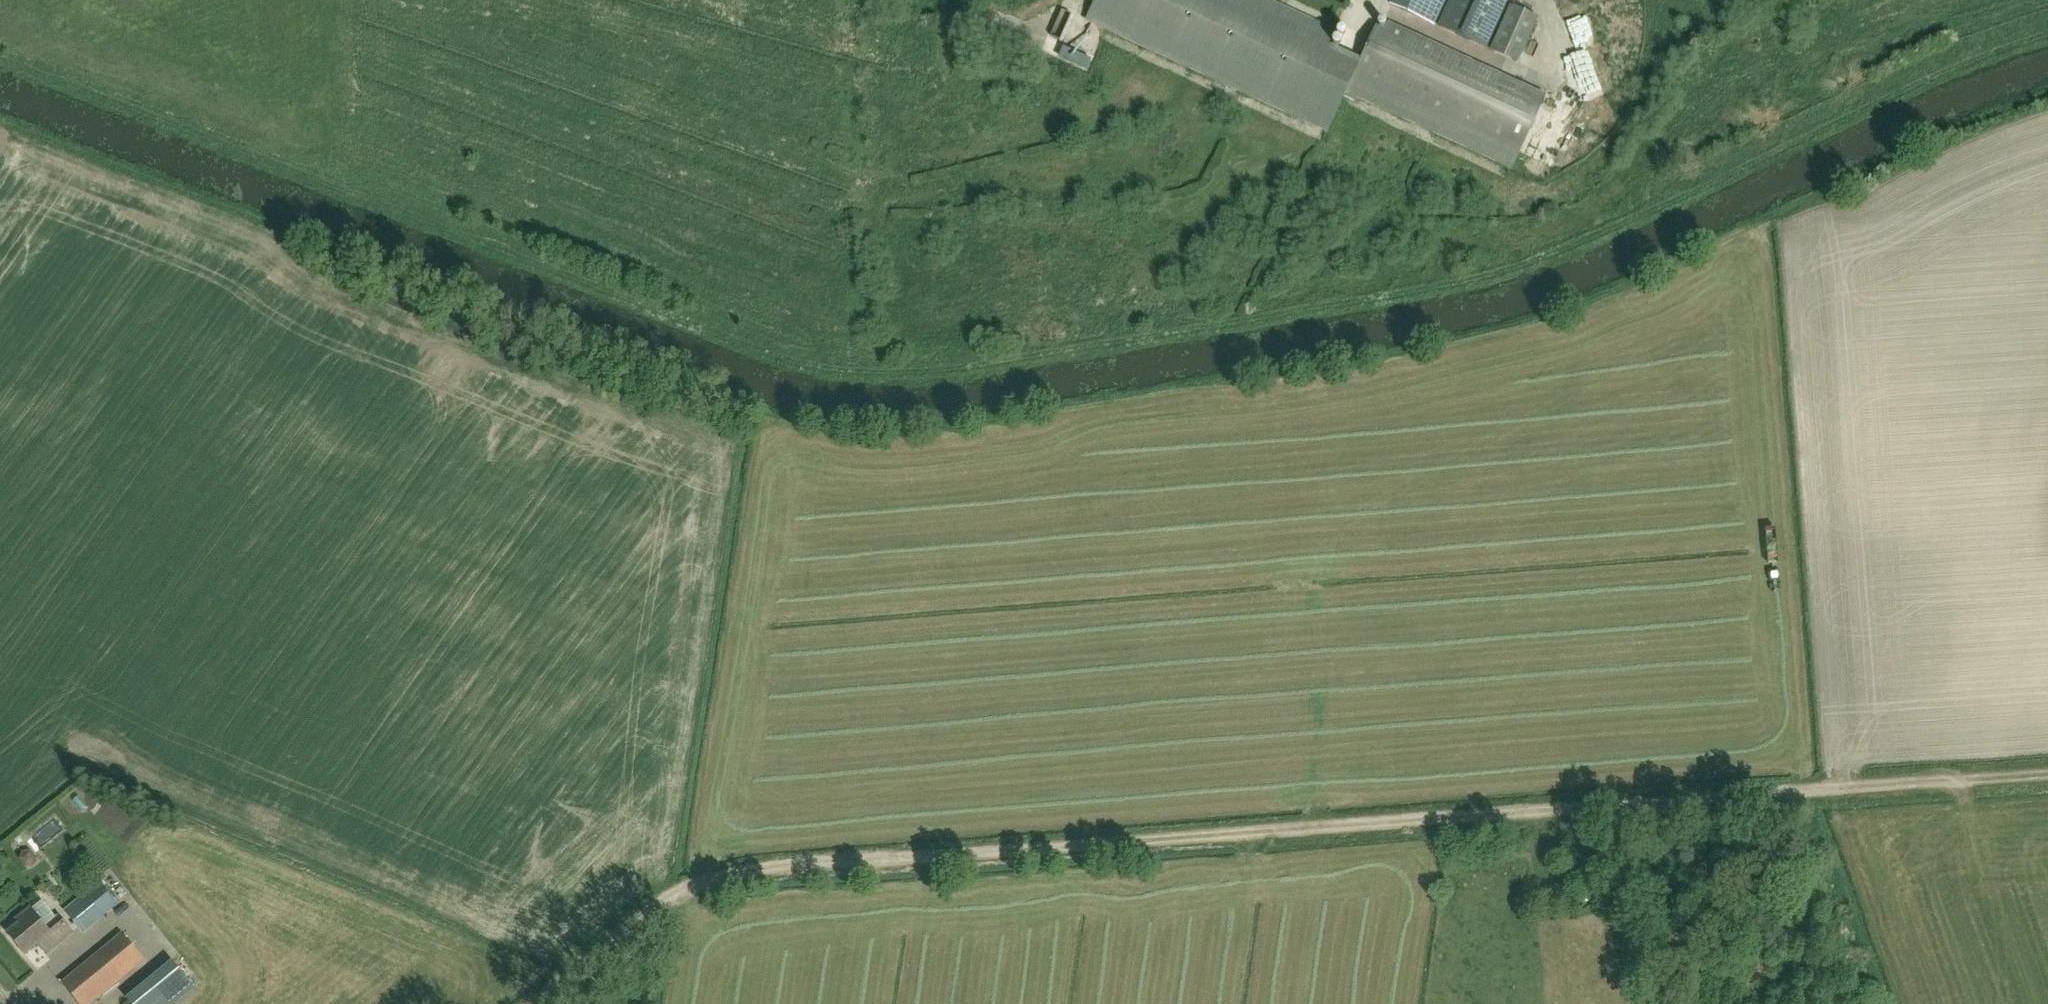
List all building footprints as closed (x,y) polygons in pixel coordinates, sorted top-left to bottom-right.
[(1519,152),(1545,96),(1388,24),(1385,30),(1377,26),(1361,61),(1328,46),(1335,31),(1268,0),(1095,0),(1094,3),(1337,112),(1354,76),(1519,152)] [(1391,6),(1433,25),(1444,0),(1393,0),(1391,6)] [(1506,0),(1451,0),(1439,27),(1484,48),(1506,0)] [(1510,4),(1488,50),(1518,63),(1539,17),(1510,4)] [(1050,36),(1059,39),(1068,14),(1059,11),(1050,36)] [(83,934),(117,906),(99,884),(65,912),(83,934)] [(24,956),(37,946),(46,956),(51,951),(72,933),(60,919),(47,930),(27,908),(13,920),(18,926),(6,936),(24,956)] [(143,961),(122,935),(62,985),(78,1003),(91,1003),(143,961)] [(122,992),(130,1003),(174,1003),(193,992),(172,960),(122,992)]
